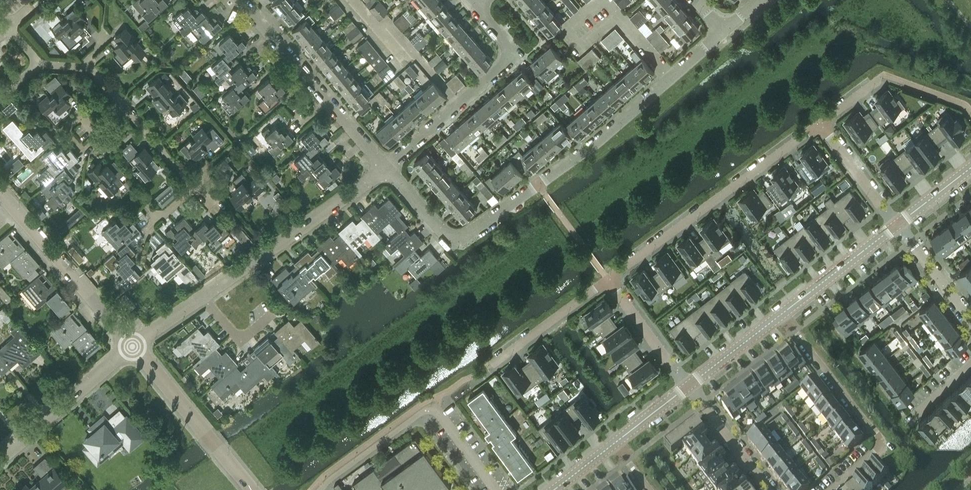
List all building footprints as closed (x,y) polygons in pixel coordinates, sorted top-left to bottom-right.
[(132,3),(141,15),(142,14),(147,20),(156,12),(155,10),(158,8),(160,9),(169,1),(168,0),(136,0),(132,3)] [(279,13),(293,1),(295,0),(275,0),(271,4),(279,13)] [(378,0),(368,0),(364,4),(368,8),(378,0)] [(383,4),(382,5),(378,0),(368,8),(372,13),(377,19),(388,10),(383,4)] [(441,3),(438,0),(427,0),(420,6),(428,15),(441,3)] [(545,4),(542,0),(531,0),(523,7),(532,16),(545,4)] [(579,8),(571,0),(569,0),(565,3),(574,13),(579,8)] [(632,0),(621,0),(618,3),(622,8),(632,0)] [(677,2),(676,0),(660,0),(655,4),(659,9),(654,14),(658,18),(663,14),(677,2)] [(288,23),(301,11),(293,1),(279,13),(288,23)] [(330,15),(339,7),(335,2),(326,10),(330,15)] [(671,23),(685,11),(677,2),(663,14),(671,23)] [(436,25),(449,13),(441,3),(428,15),(436,25)] [(540,25),(553,13),(545,4),(532,16),(540,25)] [(180,9),(181,9),(178,5),(172,10),(175,14),(174,15),(175,17),(173,18),(178,24),(181,21),(182,22),(177,26),(179,28),(179,29),(183,33),(189,28),(204,15),(200,10),(197,13),(195,10),(193,10),(192,11),(191,10),(190,11),(187,7),(182,11),(180,9)] [(334,20),(343,12),(339,7),(330,15),(334,20)] [(78,22),(82,18),(74,9),(65,17),(66,19),(62,22),(59,18),(51,25),(56,32),(55,33),(60,38),(68,47),(82,35),(78,30),(82,27),(78,22)] [(634,22),(644,14),(641,10),(640,9),(630,17),(634,22)] [(692,22),(693,21),(685,11),(671,23),(679,32),(674,37),(680,44),(698,29),(692,22)] [(396,26),(406,18),(402,13),(392,21),(396,26)] [(411,13),(406,18),(410,23),(415,18),(411,13)] [(444,34),(457,22),(449,13),(436,25),(444,34)] [(548,35),(562,23),(553,13),(540,25),(548,35)] [(309,24),(313,20),(308,14),(304,17),(302,16),(290,26),(293,29),(291,30),(299,40),(313,28),(309,24)] [(638,27),(648,19),(644,14),(634,22),(638,27)] [(210,18),(208,20),(204,15),(189,28),(197,37),(201,43),(210,35),(209,34),(213,31),(213,32),(223,24),(218,19),(216,21),(213,18),(212,18),(210,19),(210,18)] [(401,31),(410,23),(406,18),(396,26),(401,31)] [(138,26),(142,31),(149,25),(145,20),(138,26)] [(346,34),(355,26),(351,21),(342,29),(346,34)] [(452,44),(466,32),(457,22),(444,34),(452,44)] [(362,34),(359,31),(355,26),(346,34),(352,42),(362,34)] [(307,50),(321,38),(313,28),(299,40),(307,50)] [(650,41),(659,32),(656,28),(646,36),(650,41)] [(130,40),(133,38),(124,29),(115,37),(119,41),(114,45),(118,50),(113,54),(121,63),(130,56),(134,61),(140,56),(139,55),(143,52),(135,43),(130,40)] [(413,45),(422,37),(418,32),(408,40),(413,45)] [(460,53),(474,41),(466,32),(452,44),(460,53)] [(614,46),(618,42),(610,32),(606,36),(614,46)] [(670,44),(664,38),(659,32),(650,41),(660,53),(670,44)] [(243,37),(237,43),(229,33),(224,38),(223,36),(216,41),(212,45),(221,56),(226,61),(227,59),(235,53),(234,52),(237,49),(238,50),(247,42),(243,37)] [(609,50),(614,46),(606,36),(601,40),(609,50)] [(417,50),(426,42),(422,37),(413,45),(417,50)] [(315,59),(329,48),(321,38),(307,50),(315,59)] [(361,53),(371,45),(367,40),(357,48),(361,53)] [(469,62),(482,51),(474,41),(460,53),(469,62)] [(366,58),(375,50),(371,45),(361,53),(366,58)] [(553,67),(563,59),(551,45),(541,53),(553,67)] [(164,52),(168,55),(173,50),(170,46),(164,52)] [(323,69),(337,57),(329,48),(315,59),(323,69)] [(595,62),(600,58),(592,48),(587,52),(595,62)] [(644,81),(654,72),(635,50),(630,54),(638,62),(632,67),(644,81)] [(477,72),(491,60),(482,51),(469,62),(477,72)] [(590,66),(595,62),(587,52),(582,56),(590,66)] [(436,62),(441,58),(436,53),(432,57),(436,62)] [(558,73),(553,67),(541,53),(532,62),(538,69),(533,73),(541,82),(546,78),(548,80),(552,82),(559,76),(558,73)] [(227,59),(226,61),(221,56),(217,60),(215,58),(209,64),(218,75),(214,78),(218,83),(225,77),(228,74),(239,64),(235,59),(232,62),(230,60),(229,60),(228,60),(227,59)] [(585,70),(590,66),(582,56),(577,61),(585,70)] [(331,78),(345,67),(337,57),(323,69),(331,78)] [(431,66),(436,62),(432,57),(427,61),(431,66)] [(377,72),(387,64),(383,60),(374,67),(377,72)] [(434,68),(438,72),(447,65),(443,60),(434,68)] [(245,67),(243,68),(239,64),(228,74),(225,77),(232,86),(236,91),(237,91),(245,84),(244,83),(248,80),(248,81),(257,73),(253,68),(251,70),(249,67),(247,67),(246,68),(245,67)] [(381,77),(391,69),(387,64),(377,72),(381,77)] [(412,78),(417,74),(409,65),(404,69),(412,78)] [(339,88),(352,76),(345,67),(331,78),(339,88)] [(635,89),(644,81),(632,67),(623,75),(635,89)] [(522,70),(513,78),(524,92),(531,86),(535,92),(544,85),(541,82),(533,73),(529,77),(522,70)] [(458,88),(463,84),(455,74),(451,78),(458,88)] [(397,84),(401,80),(397,75),(393,79),(397,84)] [(625,97),(635,89),(623,75),(614,84),(625,97)] [(68,102),(64,97),(69,93),(55,76),(45,84),(54,94),(49,99),(48,97),(39,104),(42,108),(41,109),(46,113),(50,118),(52,116),(56,121),(63,115),(68,110),(63,105),(68,102)] [(347,97),(361,86),(352,76),(339,88),(347,97)] [(172,92),(163,83),(158,77),(148,86),(157,96),(153,100),(164,113),(169,109),(173,114),(178,110),(187,102),(179,93),(173,98),(170,94),(172,92)] [(583,86),(588,81),(584,77),(579,81),(583,86)] [(454,92),(458,88),(451,78),(445,83),(454,92)] [(515,100),(524,92),(513,78),(504,86),(515,100)] [(275,81),(272,83),(268,79),(257,88),(265,97),(256,105),(264,114),(279,101),(275,96),(276,95),(277,95),(286,87),(282,83),(278,86),(275,81)] [(401,89),(405,85),(401,80),(397,84),(401,89)] [(578,90),(583,86),(579,81),(574,85),(578,90)] [(355,107),(369,96),(373,92),(365,82),(361,86),(347,97),(355,107)] [(434,104),(444,95),(432,82),(422,90),(434,104)] [(616,105),(625,97),(614,84),(604,92),(616,105)] [(237,91),(236,91),(232,86),(227,90),(226,89),(220,94),(227,102),(222,105),(229,113),(238,106),(237,105),(240,102),(241,103),(250,95),(246,90),(240,95),(237,91)] [(506,108),(515,100),(504,86),(494,94),(506,108)] [(196,93),(200,98),(205,94),(201,88),(196,93)] [(897,101),(889,89),(876,99),(881,106),(873,112),(882,123),(904,106),(899,100),(897,101)] [(425,112),(434,104),(422,90),(413,98),(425,112)] [(378,100),(382,96),(378,92),(374,96),(378,100)] [(607,113),(616,105),(604,92),(595,100),(607,113)] [(564,102),(569,98),(565,93),(560,97),(564,102)] [(497,116),(506,108),(494,94),(485,102),(497,116)] [(382,105),(386,101),(382,96),(378,100),(382,105)] [(560,106),(564,102),(560,97),(555,101),(560,106)] [(416,120),(425,112),(413,98),(404,106),(416,120)] [(597,122),(607,113),(595,100),(585,108),(597,122)] [(195,102),(190,106),(195,111),(199,107),(195,102)] [(361,115),(371,107),(367,102),(357,110),(361,115)] [(487,124),(497,116),(485,102),(476,110),(487,124)] [(406,128),(416,120),(404,106),(394,115),(406,128)] [(531,118),(536,113),(531,108),(526,113),(531,118)] [(588,130),(597,122),(585,108),(576,116),(588,130)] [(478,132),(487,124),(476,110),(466,119),(478,132)] [(542,121),(547,117),(543,112),(538,116),(542,121)] [(940,124),(933,130),(941,140),(948,134),(954,141),(964,133),(960,128),(962,126),(956,119),(954,121),(948,112),(938,120),(940,124)] [(862,120),(857,113),(844,122),(858,141),(878,125),(870,114),(862,120)] [(397,136),(406,128),(394,115),(385,123),(397,136)] [(521,126),(527,121),(522,116),(517,121),(521,126)] [(538,125),(542,121),(538,116),(534,120),(538,125)] [(578,138),(588,130),(576,116),(566,124),(578,138)] [(28,128),(23,132),(12,119),(2,127),(30,159),(53,139),(44,129),(40,133),(36,129),(32,133),(28,128)] [(468,140),(478,132),(466,119),(457,127),(468,140)] [(517,130),(521,126),(517,121),(512,125),(517,130)] [(387,145),(397,136),(385,123),(375,131),(387,145)] [(562,144),(572,136),(560,123),(550,131),(562,144)] [(289,130),(283,135),(275,127),(270,131),(267,127),(261,133),(271,145),(267,149),(273,155),(282,147),(280,145),(283,143),(285,145),(294,136),(289,130)] [(459,149),(468,140),(457,127),(447,135),(459,149)] [(212,149),(223,140),(213,128),(206,133),(203,130),(194,137),(195,138),(191,142),(189,140),(179,148),(187,157),(192,153),(196,157),(209,146),(212,149)] [(524,137),(529,133),(525,128),(519,132),(524,137)] [(325,133),(319,138),(311,130),(306,134),(305,132),(299,137),(305,145),(302,148),(304,151),(308,156),(317,148),(316,148),(320,145),(329,138),(325,133)] [(913,139),(916,143),(929,160),(939,152),(934,145),(941,140),(933,130),(925,136),(923,132),(913,139)] [(553,153),(562,144),(550,131),(541,139),(553,153)] [(503,142),(508,138),(503,133),(498,137),(503,142)] [(498,146),(503,142),(498,137),(493,141),(498,146)] [(448,151),(452,147),(444,138),(440,142),(448,151)] [(247,139),(241,143),(251,155),(256,150),(247,139)] [(543,161),(553,153),(541,139),(532,147),(543,161)] [(916,143),(899,156),(907,166),(914,160),(919,168),(929,160),(916,143)] [(801,154),(806,161),(799,167),(809,181),(830,166),(814,145),(801,154)] [(61,148),(56,152),(52,147),(43,155),(51,164),(46,168),(54,178),(64,169),(60,165),(64,161),(68,166),(77,158),(69,148),(64,153),(61,148)] [(143,147),(138,151),(135,147),(125,156),(133,165),(135,163),(140,168),(139,169),(146,177),(148,175),(148,176),(159,166),(143,147)] [(429,153),(432,150),(429,147),(421,154),(423,156),(414,164),(422,173),(436,162),(429,153)] [(452,156),(456,152),(452,147),(448,151),(452,156)] [(533,169),(543,161),(532,147),(522,155),(518,151),(514,155),(522,164),(526,169),(530,166),(533,169)] [(484,158),(489,154),(484,149),(480,153),(484,158)] [(308,156),(304,151),(299,155),(298,154),(291,159),(301,170),(296,174),(300,179),(311,169),(322,159),(318,155),(312,160),(308,156)] [(479,162),(484,158),(480,153),(475,157),(479,162)] [(526,169),(522,164),(514,155),(509,159),(510,161),(501,169),(513,183),(522,174),(521,173),(526,169)] [(905,179),(899,172),(907,166),(899,156),(892,162),(889,158),(878,166),(889,180),(887,181),(893,188),(905,179)] [(18,158),(6,169),(11,174),(23,164),(18,158)] [(336,163),(329,168),(322,159),(311,169),(319,178),(315,181),(320,188),(329,180),(327,178),(330,176),(332,177),(341,170),(336,163)] [(465,171),(470,166),(465,161),(460,165),(465,171)] [(430,183),(444,171),(436,162),(422,173),(430,183)] [(106,164),(102,168),(98,163),(88,171),(97,182),(99,180),(103,184),(102,185),(109,193),(112,190),(113,191),(123,182),(119,178),(123,175),(114,165),(110,169),(106,164)] [(468,175),(473,171),(470,166),(465,171),(468,175)] [(779,203),(800,188),(798,185),(784,166),(771,176),(776,183),(769,189),(777,200),(779,203)] [(67,183),(72,178),(64,169),(54,178),(58,182),(54,185),(50,181),(41,189),(49,199),(53,195),(61,204),(70,196),(74,192),(70,187),(67,183)] [(503,191),(513,183),(501,169),(491,177),(490,175),(485,180),(493,189),(498,185),(503,191)] [(438,192),(452,181),(444,171),(430,183),(438,192)] [(253,178),(249,182),(241,173),(231,181),(235,186),(231,190),(235,194),(230,198),(239,208),(244,204),(249,200),(247,198),(251,195),(252,196),(260,189),(258,185),(259,185),(253,178)] [(276,174),(272,178),(276,183),(281,178),(276,174)] [(446,202),(460,190),(452,181),(438,192),(446,202)] [(480,189),(485,185),(481,181),(476,185),(480,189)] [(162,191),(169,199),(177,193),(170,184),(162,191)] [(488,199),(493,195),(485,185),(480,189),(488,199)] [(26,200),(30,196),(25,190),(20,194),(26,200)] [(455,211),(468,200),(460,190),(446,202),(455,211)] [(834,202),(847,218),(852,214),(854,218),(867,208),(861,201),(860,203),(849,190),(834,202)] [(756,198),(751,191),(738,200),(751,219),(772,203),(764,192),(756,198)] [(404,229),(406,227),(397,216),(401,212),(389,199),(378,209),(374,204),(360,216),(362,218),(375,233),(389,221),(399,233),(404,229)] [(463,221),(476,209),(468,200),(455,211),(463,221)] [(286,201),(281,205),(285,209),(290,205),(286,201)] [(791,202),(781,210),(783,213),(786,217),(794,212),(796,210),(791,202)] [(819,213),(834,233),(844,226),(842,222),(847,218),(834,202),(819,213)] [(80,208),(72,215),(76,220),(84,213),(80,208)] [(966,211),(957,218),(970,235),(970,218),(966,211)] [(777,217),(781,222),(786,217),(783,213),(777,217)] [(804,225),(816,242),(819,245),(829,237),(827,234),(831,230),(834,233),(819,213),(804,225)] [(115,219),(101,232),(117,250),(127,242),(140,230),(128,216),(119,224),(115,219)] [(187,230),(191,226),(183,217),(173,225),(178,230),(173,234),(169,229),(164,232),(181,251),(190,243),(194,248),(202,240),(194,231),(191,234),(187,230)] [(376,234),(375,233),(362,218),(356,224),(352,219),(338,231),(340,234),(353,249),(366,238),(372,245),(382,236),(379,232),(376,234)] [(713,218),(700,228),(708,238),(703,242),(711,253),(715,258),(721,253),(718,249),(729,240),(727,237),(713,218)] [(970,236),(970,235),(957,218),(949,224),(963,242),(970,236)] [(213,222),(208,226),(204,222),(194,231),(202,240),(207,236),(211,241),(206,244),(214,254),(224,245),(220,240),(229,232),(221,222),(216,226),(213,222)] [(954,249),(963,242),(949,224),(940,231),(954,249)] [(789,237),(801,253),(804,257),(814,249),(812,246),(816,242),(804,225),(789,237)] [(414,231),(409,235),(404,229),(399,233),(384,246),(390,253),(397,247),(406,257),(414,250),(423,242),(414,231)] [(945,256),(954,249),(940,231),(931,238),(945,256)] [(16,243),(7,233),(0,239),(0,261),(2,264),(9,258),(24,276),(25,275),(29,280),(38,272),(35,267),(40,263),(20,240),(16,243)] [(355,252),(353,249),(340,234),(333,240),(330,236),(316,247),(318,250),(331,265),(341,257),(347,264),(358,255),(355,252)] [(693,267),(711,253),(703,242),(697,246),(690,236),(677,245),(693,267)] [(797,257),(801,253),(789,237),(773,248),(784,262),(782,263),(787,270),(799,260),(797,257)] [(154,258),(150,261),(153,264),(159,270),(163,275),(167,279),(175,271),(185,282),(194,274),(184,264),(176,254),(172,258),(169,254),(173,250),(164,241),(155,249),(159,254),(154,258)] [(130,256),(135,252),(127,242),(117,250),(121,255),(117,258),(113,254),(104,262),(112,272),(116,268),(124,277),(116,284),(124,292),(141,277),(130,265),(134,261),(130,256)] [(416,277),(438,259),(429,248),(419,256),(414,250),(406,257),(394,267),(400,274),(408,268),(416,277),(416,278),(416,277)] [(333,267),(331,265),(318,250),(311,256),(307,251),(294,263),(296,265),(309,280),(309,279),(322,268),(329,277),(339,268),(336,265),(333,267)] [(662,272),(657,276),(664,287),(670,283),(667,280),(680,270),(667,252),(654,262),(662,272)] [(747,258),(743,253),(738,257),(742,262),(747,258)] [(727,262),(723,257),(718,261),(722,266),(727,262)] [(430,267),(431,267),(436,274),(444,267),(438,259),(430,267)] [(912,282),(917,278),(905,263),(901,267),(898,264),(890,270),(904,288),(904,289),(907,292),(915,286),(912,282)] [(309,279),(309,280),(296,265),(289,271),(286,267),(272,279),(293,304),(299,299),(314,286),(311,282),(309,279)] [(970,280),(970,265),(959,274),(967,284),(970,280)] [(196,273),(200,279),(205,274),(200,269),(196,273)] [(660,290),(664,287),(657,276),(651,280),(644,270),(631,279),(644,297),(658,287),(660,290)] [(730,282),(743,299),(748,295),(750,298),(763,289),(757,282),(755,283),(745,270),(730,282)] [(895,295),(904,289),(904,288),(890,270),(881,276),(894,292),(893,293),(895,295)] [(52,282),(47,287),(37,276),(23,289),(37,305),(46,298),(60,314),(71,305),(52,282)] [(893,293),(894,292),(881,276),(873,283),(876,286),(872,289),(881,302),(883,305),(889,301),(887,298),(893,293)] [(421,283),(416,277),(416,278),(416,277),(409,283),(414,289),(421,283)] [(715,294),(728,310),(733,306),(735,310),(745,302),(743,299),(730,282),(715,294)] [(6,303),(13,297),(12,297),(0,283),(0,296),(6,303)] [(872,289),(870,285),(861,292),(863,295),(860,298),(859,299),(871,314),(876,310),(874,307),(881,302),(872,289)] [(692,295),(694,298),(696,300),(700,297),(696,291),(691,294),(692,295)] [(700,305),(713,322),(718,318),(720,321),(730,313),(728,310),(715,294),(700,305)] [(859,299),(860,298),(857,295),(849,302),(851,305),(847,308),(859,324),(871,314),(859,299)] [(596,333),(600,330),(611,322),(606,315),(613,309),(604,297),(596,303),(598,305),(583,315),(596,333)] [(926,320),(940,308),(933,300),(919,311),(926,320)] [(685,317),(698,334),(703,330),(705,333),(715,325),(713,322),(700,305),(685,317)] [(847,308),(845,305),(836,311),(839,315),(834,318),(846,334),(859,324),(847,308)] [(933,328),(947,317),(940,308),(926,320),(933,328)] [(319,313),(312,316),(315,321),(321,319),(319,313)] [(82,321),(79,325),(69,314),(51,329),(65,345),(71,339),(87,357),(102,344),(82,321)] [(692,338),(698,334),(685,317),(669,329),(679,342),(677,344),(683,351),(695,341),(692,338)] [(939,337),(954,326),(947,317),(933,328),(939,337)] [(882,328),(888,324),(884,318),(878,323),(882,328)] [(301,320),(294,326),(288,319),(275,331),(279,336),(291,350),(304,339),(311,347),(319,341),(301,320)] [(192,320),(185,325),(189,330),(195,325),(192,320)] [(610,351),(612,349),(631,334),(624,324),(616,330),(611,322),(600,330),(605,337),(601,340),(610,351)] [(40,352),(17,325),(10,330),(14,335),(0,347),(0,357),(9,367),(17,360),(23,367),(40,352)] [(946,345),(960,334),(954,326),(939,337),(946,345)] [(207,330),(203,334),(196,327),(176,345),(183,353),(191,346),(202,359),(215,348),(219,343),(207,330)] [(183,327),(179,331),(182,335),(187,331),(183,327)] [(612,349),(625,366),(637,357),(631,350),(638,344),(631,334),(612,349)] [(863,343),(870,338),(866,334),(859,339),(863,343)] [(953,354),(967,343),(960,334),(946,345),(953,354)] [(293,352),(291,350),(279,336),(272,342),(268,337),(254,349),(258,354),(269,366),(282,355),(289,363),(297,357),(293,352)] [(866,360),(880,349),(874,340),(859,351),(866,360)] [(535,361),(528,366),(536,378),(541,374),(543,377),(559,366),(543,344),(530,354),(535,361)] [(225,350),(220,354),(215,348),(202,359),(200,361),(196,364),(194,366),(200,373),(208,366),(220,379),(235,366),(237,364),(225,350)] [(873,368),(887,357),(880,349),(866,360),(873,368)] [(799,370),(805,365),(793,350),(788,354),(786,350),(777,357),(779,360),(780,360),(790,373),(790,372),(797,367),(799,370)] [(269,366),(258,354),(246,365),(248,366),(241,373),(235,366),(220,379),(218,381),(214,384),(212,386),(219,394),(229,386),(228,384),(234,379),(243,389),(262,373),(267,379),(275,372),(274,372),(271,368),(269,366)] [(0,357),(0,375),(9,367),(0,357)] [(642,364),(637,357),(625,366),(629,372),(626,374),(635,386),(650,375),(651,377),(658,371),(649,359),(642,364)] [(880,377),(894,366),(887,357),(873,368),(880,377)] [(780,360),(779,360),(776,363),(773,360),(765,367),(767,370),(768,370),(779,385),(792,375),(790,372),(790,373),(780,360)] [(516,393),(536,378),(528,366),(520,372),(515,365),(502,374),(516,393)] [(886,385),(900,374),(894,366),(880,377),(886,385)] [(768,370),(767,370),(764,373),(761,369),(752,376),(755,379),(765,392),(766,391),(772,386),(774,389),(779,385),(768,370)] [(893,394),(907,383),(900,374),(886,385),(893,394)] [(493,385),(499,381),(495,375),(489,380),(493,385)] [(755,379),(751,382),(749,379),(741,385),(753,401),(760,396),(762,398),(768,394),(766,391),(765,392),(755,379)] [(808,398),(822,387),(815,379),(801,390),(808,398)] [(967,379),(959,386),(970,399),(970,383),(967,379)] [(788,394),(800,385),(796,381),(785,390),(788,394)] [(900,403),(914,392),(907,383),(893,394),(900,403)] [(753,401),(741,385),(732,392),(744,408),(746,411),(755,404),(753,401)] [(970,399),(959,386),(951,393),(963,407),(970,399)] [(814,407),(829,396),(822,387),(808,398),(814,407)] [(517,433),(493,401),(483,388),(468,399),(490,429),(485,432),(489,438),(491,436),(494,441),(492,442),(518,477),(533,466),(512,437),(517,433)] [(737,413),(744,408),(732,392),(724,398),(726,401),(722,405),(734,420),(739,416),(737,413)] [(955,414),(963,407),(951,393),(943,401),(955,414)] [(821,416),(835,405),(829,396),(814,407),(821,416)] [(567,406),(576,417),(581,413),(583,415),(583,416),(589,423),(599,415),(585,397),(576,405),(573,401),(567,406)] [(947,421),(955,414),(943,401),(935,408),(947,421)] [(828,424),(842,413),(835,405),(821,416),(828,424)] [(553,417),(569,438),(579,431),(573,423),(571,421),(576,417),(567,406),(553,417)] [(939,429),(947,421),(935,408),(927,415),(939,429)] [(834,433),(849,422),(842,413),(828,424),(834,433)] [(931,436),(939,429),(927,415),(919,423),(931,436)] [(104,417),(96,423),(99,427),(85,439),(89,444),(85,448),(97,462),(106,455),(102,451),(112,442),(116,446),(123,440),(130,448),(143,437),(126,417),(113,428),(104,417)] [(559,446),(569,438),(553,417),(538,429),(546,440),(552,436),(553,438),(559,446)] [(702,430),(703,430),(695,420),(664,445),(671,454),(682,446),(702,430)] [(841,441),(855,430),(849,422),(834,433),(841,441)] [(749,426),(743,431),(745,435),(752,430),(749,426)] [(754,447),(769,436),(762,427),(747,438),(754,447)] [(703,439),(707,436),(702,430),(682,446),(691,457),(707,445),(703,439)] [(848,450),(862,439),(855,430),(841,441),(848,450)] [(761,456),(775,445),(769,436),(754,447),(761,456)] [(535,442),(537,446),(544,441),(541,438),(535,442)] [(414,439),(353,483),(358,489),(445,489),(451,485),(425,449),(422,451),(414,439)] [(712,451),(707,445),(691,457),(700,469),(720,453),(716,448),(712,451)] [(768,464),(782,453),(775,445),(761,456),(768,464)] [(548,460),(554,456),(551,450),(544,455),(548,460)] [(721,462),(725,459),(721,453),(720,453),(700,469),(699,470),(708,482),(725,468),(721,462)] [(774,473),(788,462),(782,453),(768,464),(774,473)] [(60,475),(44,457),(33,467),(42,477),(27,489),(43,489),(42,489),(60,475)] [(830,468),(834,465),(829,459),(825,462),(830,468)] [(891,478),(888,474),(877,461),(868,469),(880,482),(880,483),(883,486),(891,478)] [(781,482),(795,471),(788,462),(774,473),(781,482)] [(730,474),(725,468),(708,482),(715,489),(722,489),(734,480),(739,476),(734,470),(730,474)] [(872,489),(880,483),(880,482),(868,469),(860,476),(872,489)] [(802,479),(795,471),(781,482),(787,489),(788,489),(802,479)] [(872,489),(860,476),(852,484),(858,489),(872,489)] [(809,488),(802,479),(788,489),(806,489),(809,488)] [(625,480),(621,483),(618,480),(609,487),(612,489),(613,489),(633,489),(625,480)] [(739,485),(734,480),(722,489),(745,489),(747,488),(742,482),(739,485)] [(961,489),(970,489),(970,482),(961,489)]
